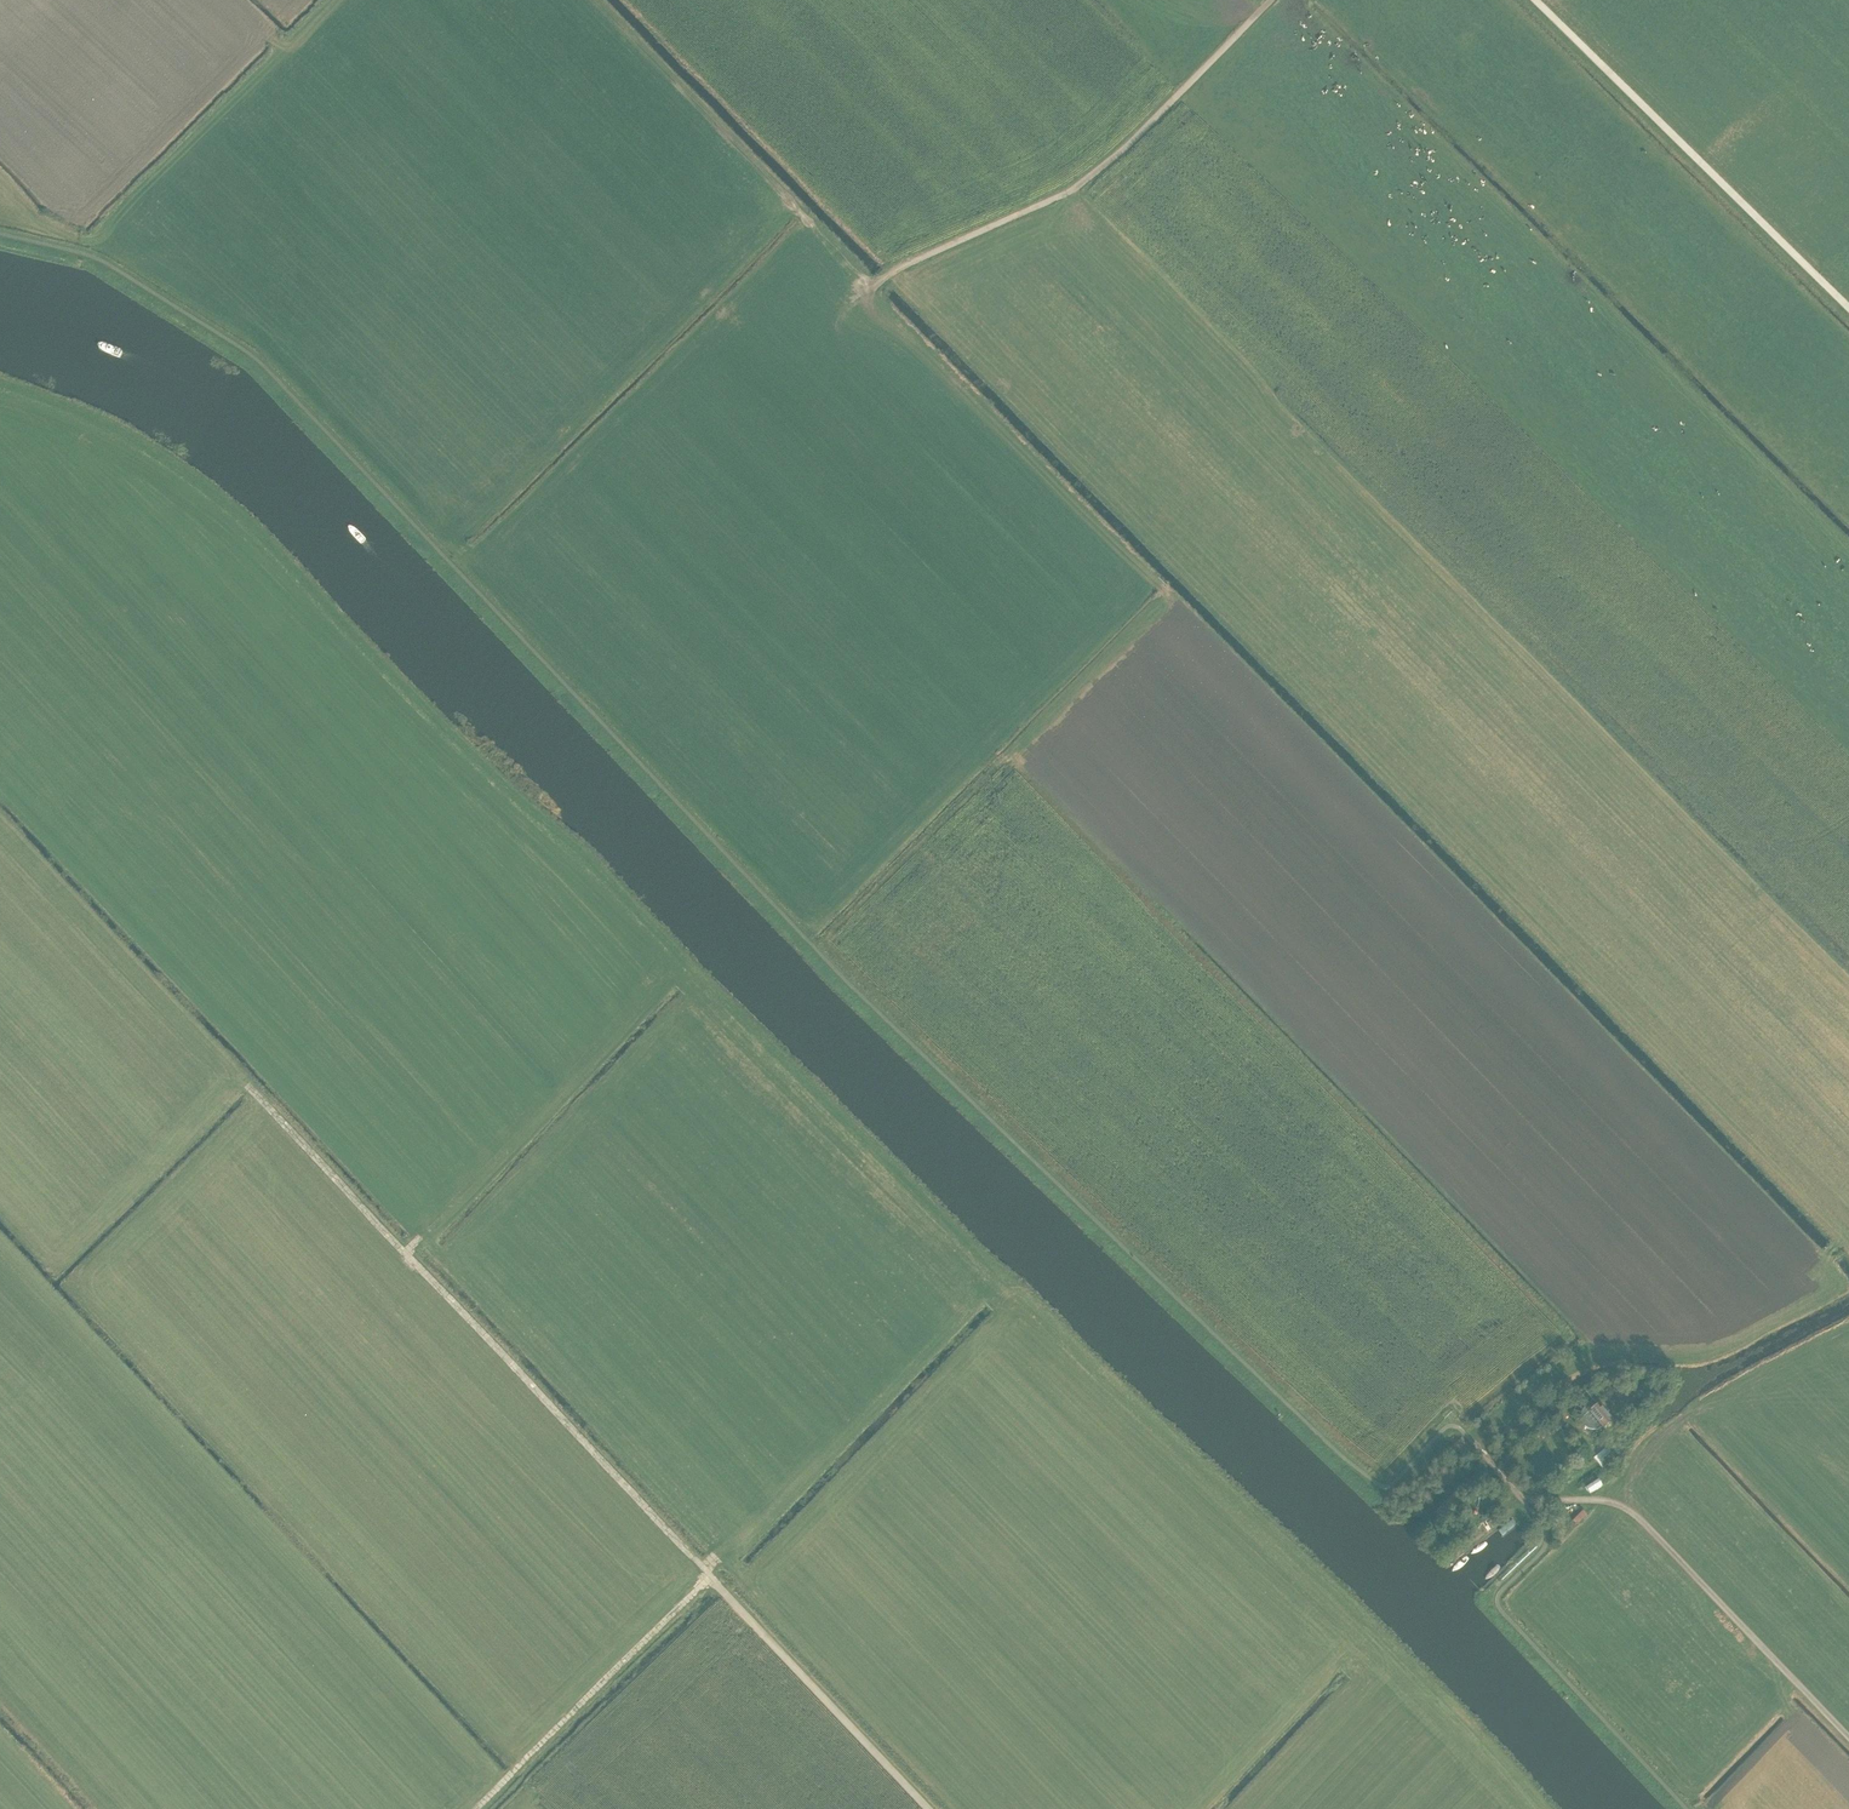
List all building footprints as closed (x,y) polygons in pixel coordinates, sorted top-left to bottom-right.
[(1595,1431),(1597,1431),(1601,1427),(1603,1429),(1612,1420),(1598,1404),(1597,1405),(1592,1400),(1589,1403),(1582,1409),(1580,1413),(1580,1420),(1581,1424),(1583,1427),(1585,1429),(1590,1430),(1592,1431),(1595,1431)] [(1615,1457),(1606,1447),(1593,1458),(1602,1469),(1615,1457)] [(1582,1518),(1592,1511),(1588,1506),(1578,1513),(1582,1518)] [(1511,1519),(1499,1529),(1504,1535),(1516,1525),(1511,1519)]
